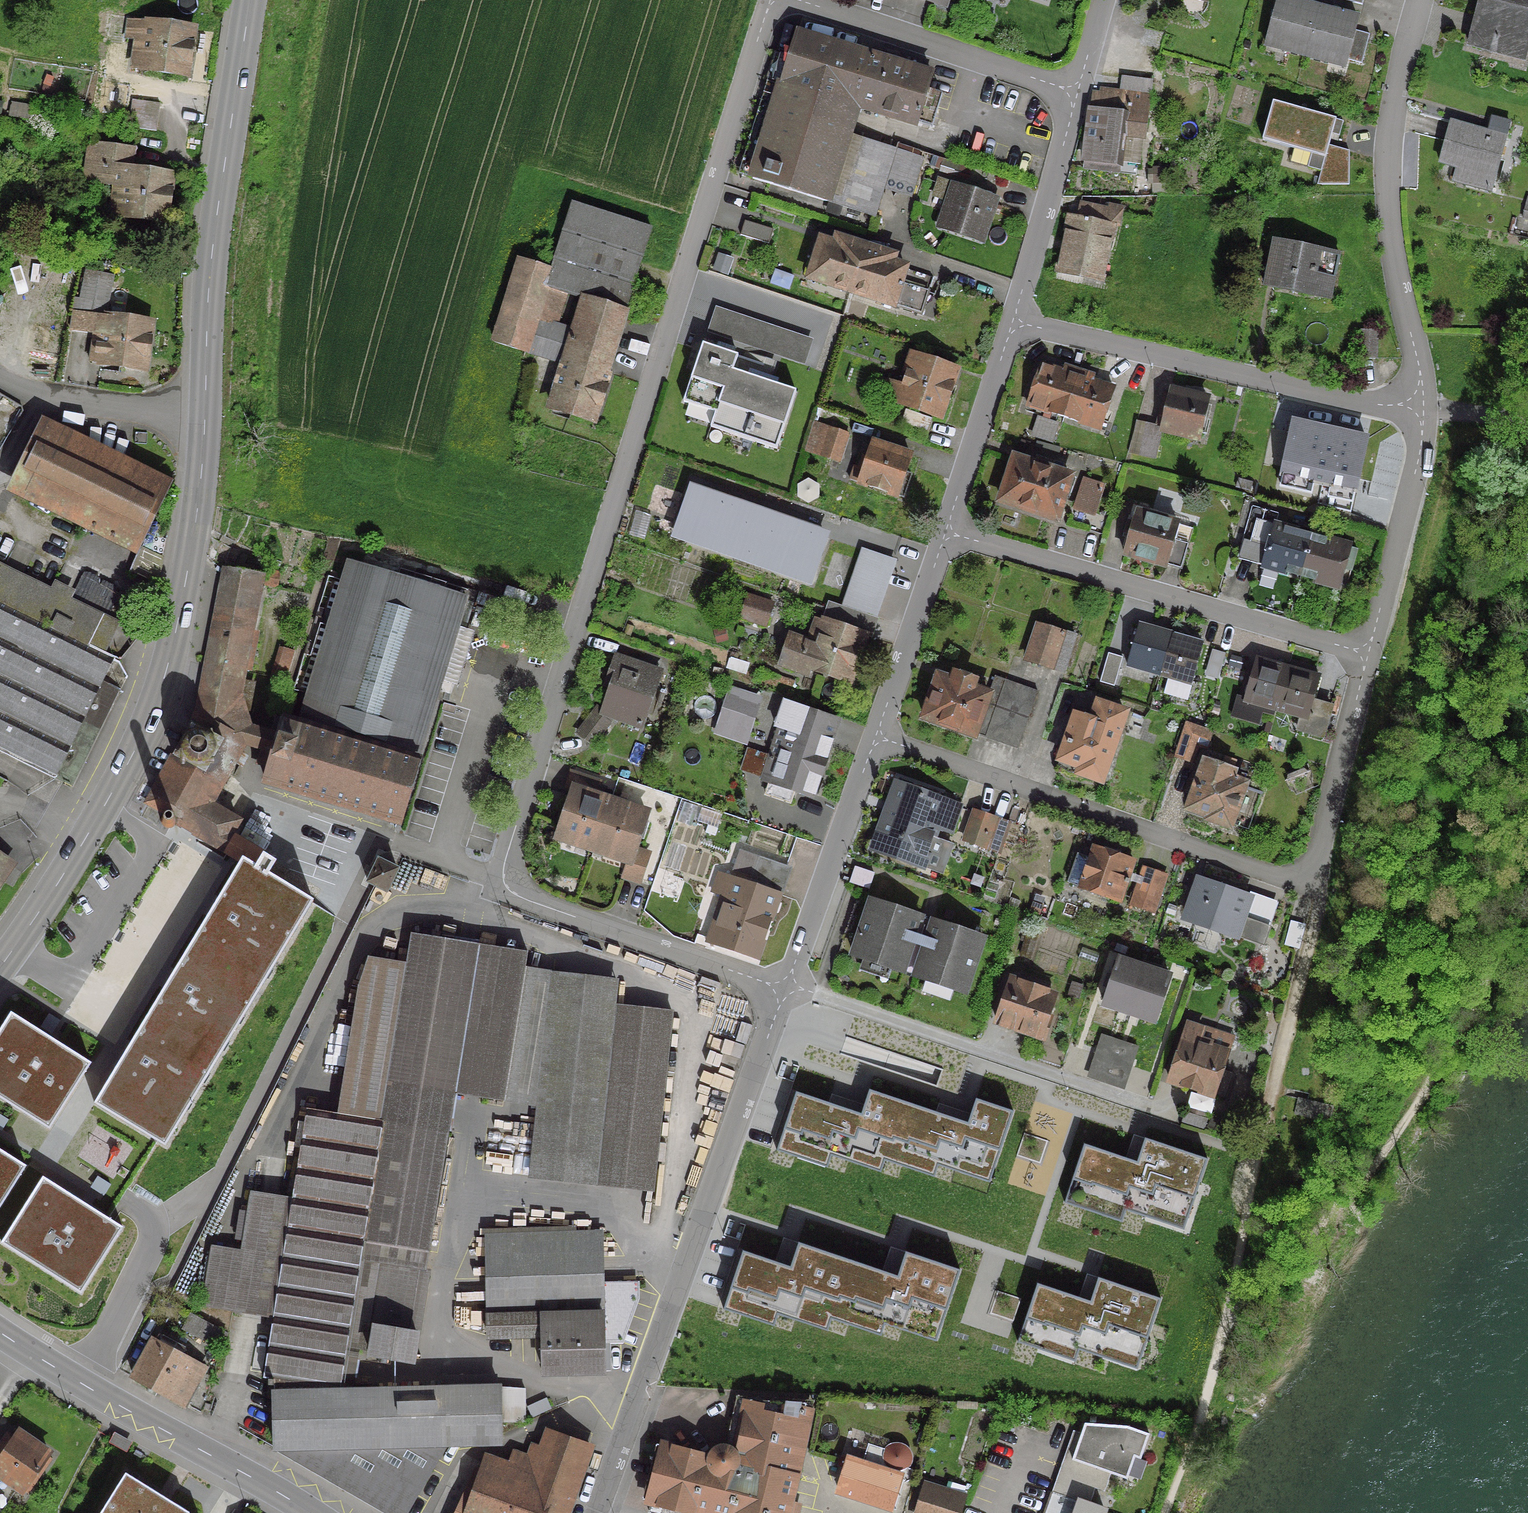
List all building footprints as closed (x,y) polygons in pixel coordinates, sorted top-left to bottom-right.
[(907,2),(948,13),(952,0),(908,0),(907,2)] [(1262,46),(1302,56),(1315,9),(1282,0),(1275,0),(1262,46)] [(1527,33),(1527,0),(1477,0),(1465,45),(1490,51),(1492,42),(1524,50),(1527,33)] [(1366,35),(1352,31),(1355,20),(1315,9),(1302,56),(1342,67),(1344,60),(1359,64),(1366,35)] [(142,41),(138,70),(184,77),(191,30),(125,20),(122,39),(142,41)] [(934,74),(797,31),(779,88),(860,113),(917,130),(934,74)] [(1097,96),(1090,95),(1081,162),(1118,167),(1122,133),(1141,135),(1148,82),(1120,78),(1119,92),(1097,90),(1097,96)] [(853,137),(860,113),(779,88),(776,86),(747,181),(820,202),(823,199),(904,223),(923,158),(853,137)] [(153,132),(157,104),(130,100),(126,128),(153,132)] [(6,115),(26,119),(28,107),(8,104),(6,115)] [(1334,125),(1273,107),(1262,142),(1325,160),(1318,185),(1350,186),(1351,156),(1327,149),(1334,125)] [(1464,186),(1487,192),(1502,137),(1448,123),(1437,164),(1467,172),(1464,186)] [(122,189),(117,217),(162,223),(169,176),(126,170),(129,150),(97,145),(94,163),(85,162),(82,182),(122,189)] [(1166,185),(1166,168),(1148,169),(1148,185),(1166,185)] [(981,237),(993,199),(950,185),(938,223),(981,237)] [(569,204),(551,259),(630,285),(648,229),(569,204)] [(1069,217),(1057,273),(1097,281),(1104,251),(1110,252),(1118,213),(1077,205),(1075,218),(1069,217)] [(818,241),(806,279),(848,292),(862,248),(834,239),(832,245),(818,241)] [(1336,255),(1271,242),(1261,286),(1308,296),(1310,288),(1329,292),(1336,255)] [(891,257),(862,248),(848,292),(918,315),(930,278),(902,269),(902,268),(889,263),(891,257)] [(711,272),(723,276),(728,261),(715,257),(711,272)] [(562,365),(582,300),(622,312),(630,285),(551,259),(548,270),(518,261),(491,343),(562,365)] [(562,365),(548,407),(592,421),(606,374),(604,373),(623,313),(622,312),(582,300),(562,365)] [(717,307),(709,330),(804,362),(812,339),(717,307)] [(98,364),(142,371),(148,324),(71,314),(68,331),(101,336),(99,351),(94,350),(93,358),(98,358),(97,364),(98,364)] [(1357,359),(1374,359),(1374,331),(1358,331),(1357,359)] [(720,353),(703,347),(683,403),(716,415),(712,425),(775,448),(796,390),(733,367),(738,353),(722,347),(720,353)] [(872,395),(937,417),(953,372),(912,358),(902,386),(878,378),(872,395)] [(1038,366),(1025,406),(1061,418),(1074,378),(1038,366)] [(1110,389),(1074,378),(1061,418),(1097,430),(1110,389)] [(1195,440),(1205,400),(1168,391),(1158,429),(1143,425),(1137,456),(1152,459),(1158,431),(1195,440)] [(840,417),(814,408),(802,452),(810,454),(806,466),(820,470),(824,459),(836,463),(846,435),(836,431),(840,417)] [(898,423),(924,432),(929,419),(903,410),(898,423)] [(1363,441),(1290,424),(1279,476),(1318,484),(1314,504),(1347,513),(1363,441)] [(157,487),(43,432),(15,488),(130,543),(157,487)] [(856,483),(900,498),(908,476),(902,474),(908,456),(870,443),(856,483)] [(1012,459),(998,502),(1053,520),(1067,477),(1048,471),(1051,463),(1034,457),(1031,465),(1012,459)] [(1091,515),(1099,490),(1080,484),(1072,508),(1091,515)] [(691,486),(674,534),(809,581),(826,533),(691,486)] [(1264,549),(1259,566),(1298,577),(1309,537),(1270,527),(1274,515),(1249,508),(1239,542),(1264,549)] [(1133,513),(1121,554),(1163,566),(1164,565),(1178,570),(1185,545),(1171,540),(1175,525),(1133,513)] [(1347,548),(1309,537),(1298,577),(1336,588),(1347,548)] [(894,560),(863,550),(845,604),(876,614),(894,560)] [(469,595),(347,559),(296,719),(280,715),(261,784),(401,825),(469,595)] [(100,617),(0,568),(0,754),(70,788),(118,691),(99,681),(110,658),(98,652),(109,630),(100,617)] [(222,570),(204,666),(240,673),(241,671),(246,672),(253,635),(248,634),(259,577),(222,570)] [(769,606),(745,598),(738,617),(763,625),(769,606)] [(846,681),(862,636),(822,622),(813,646),(788,637),(779,665),(805,674),(808,668),(846,681)] [(1073,638),(1036,626),(1024,661),(1047,669),(1049,663),(1063,667),(1073,638)] [(1162,634),(1136,627),(1125,665),(1156,675),(1168,634),(1162,633),(1162,634)] [(1174,636),(1168,634),(1156,675),(1166,678),(1163,690),(1166,695),(1184,700),(1189,684),(1188,683),(1199,645),(1173,637),(1174,636)] [(658,684),(653,682),(656,673),(614,658),(608,675),(613,677),(600,713),(595,708),(575,734),(590,745),(610,719),(637,728),(642,713),(649,716),(659,687),(658,684)] [(1116,663),(1104,660),(1097,684),(1109,687),(1116,663)] [(1285,669),(1253,660),(1242,701),(1273,710),(1285,669)] [(144,804),(162,814),(166,814),(170,815),(173,818),(173,823),(218,850),(235,822),(207,805),(238,750),(237,750),(243,728),(234,725),(240,673),(204,666),(194,713),(144,804)] [(1316,678),(1285,669),(1273,710),(1299,717),(1295,730),(1319,737),(1328,707),(1310,702),(1316,678)] [(972,735),(1014,750),(1035,692),(992,677),(986,695),(974,690),(976,683),(952,675),(949,682),(935,677),(920,718),(971,736),(972,735)] [(754,705),(726,696),(716,725),(745,734),(754,705)] [(1076,774),(1098,781),(1122,713),(1095,704),(1088,723),(1072,717),(1057,760),(1078,767),(1076,774)] [(760,777),(809,794),(833,722),(783,705),(774,730),(786,734),(777,761),(767,757),(760,777)] [(1300,774),(1303,764),(1292,761),(1289,771),(1300,774)] [(1204,819),(1227,827),(1242,784),(1228,779),(1230,772),(1201,762),(1200,766),(1197,765),(1193,774),(1197,775),(1185,809),(1206,816),(1204,819)] [(573,840),(592,846),(607,802),(593,797),(598,783),(569,773),(564,788),(571,790),(556,834),(558,835),(559,830),(570,834),(573,840)] [(896,786),(873,850),(915,866),(931,821),(950,828),(957,808),(938,801),(940,795),(900,780),(898,787),(896,786)] [(631,849),(643,814),(607,802),(592,846),(611,853),(618,849),(628,853),(627,858),(628,858),(621,878),(636,883),(645,854),(631,849)] [(1004,823),(972,811),(962,842),(994,853),(1004,823)] [(1131,864),(1092,850),(1079,887),(1117,900),(1122,883),(1124,884),(1131,864)] [(313,898),(243,857),(95,1104),(165,1145),(313,898)] [(705,939),(704,942),(753,958),(784,867),(755,857),(746,886),(716,875),(710,891),(726,897),(718,921),(711,919),(704,939),(705,939)] [(384,892),(394,870),(375,861),(365,883),(384,892)] [(873,884),(855,877),(851,889),(868,896),(873,884)] [(1245,899),(1196,882),(1184,919),(1232,936),(1245,899)] [(917,918),(868,901),(850,955),(900,972),(918,918),(917,918)] [(980,939),(930,922),(912,976),(962,992),(980,939)] [(1283,946),(1295,949),(1301,925),(1289,922),(1283,946)] [(1017,956),(1026,959),(1034,936),(1025,933),(1017,956)] [(355,987),(334,1114),(378,1121),(446,1132),(452,1094),(500,1102),(524,953),(408,934),(404,964),(365,957),(355,987)] [(1173,976),(1121,958),(1106,1005),(1157,1022),(1173,976)] [(611,1008),(614,983),(550,976),(528,1176),(651,1189),(670,1015),(611,1008)] [(1008,980),(993,1023),(1041,1039),(1048,1019),(1045,1018),(1051,1000),(1042,997),(1044,992),(1008,980)] [(11,1013),(0,1031),(0,1097),(48,1128),(89,1063),(11,1013)] [(1185,1026),(1166,1081),(1210,1096),(1224,1055),(1207,1049),(1209,1043),(1198,1039),(1201,1031),(1185,1026)] [(1108,1034),(1095,1077),(1131,1088),(1145,1045),(1108,1034)] [(977,1101),(969,1125),(870,1091),(862,1116),(797,1094),(778,1151),(827,1168),(831,1156),(880,1172),(885,1159),(934,1175),(938,1163),(990,1181),(1013,1113),(977,1101)] [(1332,1110),(1299,1102),(1295,1117),(1329,1125),(1332,1110)] [(1190,1107),(1187,1117),(1187,1118),(1208,1125),(1212,1114),(1190,1107)] [(229,1312),(270,1319),(260,1378),(265,1379),(337,1390),(378,1121),(334,1114),(303,1109),(289,1198),(248,1192),(238,1251),(208,1246),(199,1307),(229,1312)] [(446,1132),(378,1121),(337,1390),(348,1391),(355,1348),(362,1349),(366,1323),(414,1330),(446,1132)] [(1183,1230),(1206,1161),(1144,1140),(1136,1164),(1085,1147),(1066,1203),(1120,1222),(1124,1211),(1183,1230)] [(0,1152),(0,1201),(23,1166),(0,1152)] [(120,1228),(44,1180),(5,1242),(80,1289),(120,1228)] [(539,1316),(600,1314),(598,1235),(483,1238),(485,1337),(540,1336),(539,1316)] [(907,1256),(899,1279),(799,1245),(791,1270),(743,1254),(725,1310),(773,1326),(777,1314),(826,1330),(830,1319),(880,1335),(884,1325),(936,1343),(959,1273),(907,1256)] [(1137,1370),(1160,1300),(1098,1279),(1090,1303),(1039,1286),(1020,1343),(1074,1361),(1078,1350),(1137,1370)] [(540,1374),(601,1372),(600,1314),(539,1316),(540,1336),(540,1374)] [(217,1345),(221,1335),(188,1316),(182,1326),(217,1345)] [(373,1326),(368,1356),(408,1362),(413,1333),(373,1326)] [(150,1341),(130,1378),(182,1406),(202,1369),(174,1354),(178,1348),(155,1336),(152,1341),(150,1341)] [(272,1449),(383,1512),(404,1512),(444,1444),(444,1440),(497,1440),(497,1421),(522,1421),(522,1390),(496,1390),(496,1387),(348,1391),(337,1390),(265,1379),(264,1385),(270,1386),(272,1449)] [(663,1447),(646,1512),(794,1512),(795,1507),(787,1505),(793,1480),(786,1478),(801,1412),(759,1403),(733,1402),(727,1429),(733,1431),(729,1450),(722,1447),(715,1448),(710,1452),(707,1458),(663,1447)] [(1087,1427),(1076,1460),(1128,1478),(1135,1457),(1140,1459),(1148,1436),(1128,1430),(1087,1427)] [(586,1445),(548,1432),(541,1450),(529,1445),(525,1457),(510,1452),(504,1468),(484,1461),(465,1512),(561,1512),(586,1445)] [(5,1446),(0,1443),(0,1477),(14,1486),(21,1491),(46,1455),(14,1433),(5,1446)] [(889,1508),(898,1480),(860,1467),(851,1496),(889,1508)] [(125,1473),(99,1512),(186,1512),(125,1473)] [(14,1486),(0,1477),(0,1506),(14,1486)] [(924,1486),(915,1512),(957,1512),(962,1498),(924,1486)] [(1077,1503),(1048,1493),(1041,1512),(1073,1512),(1077,1503)]
